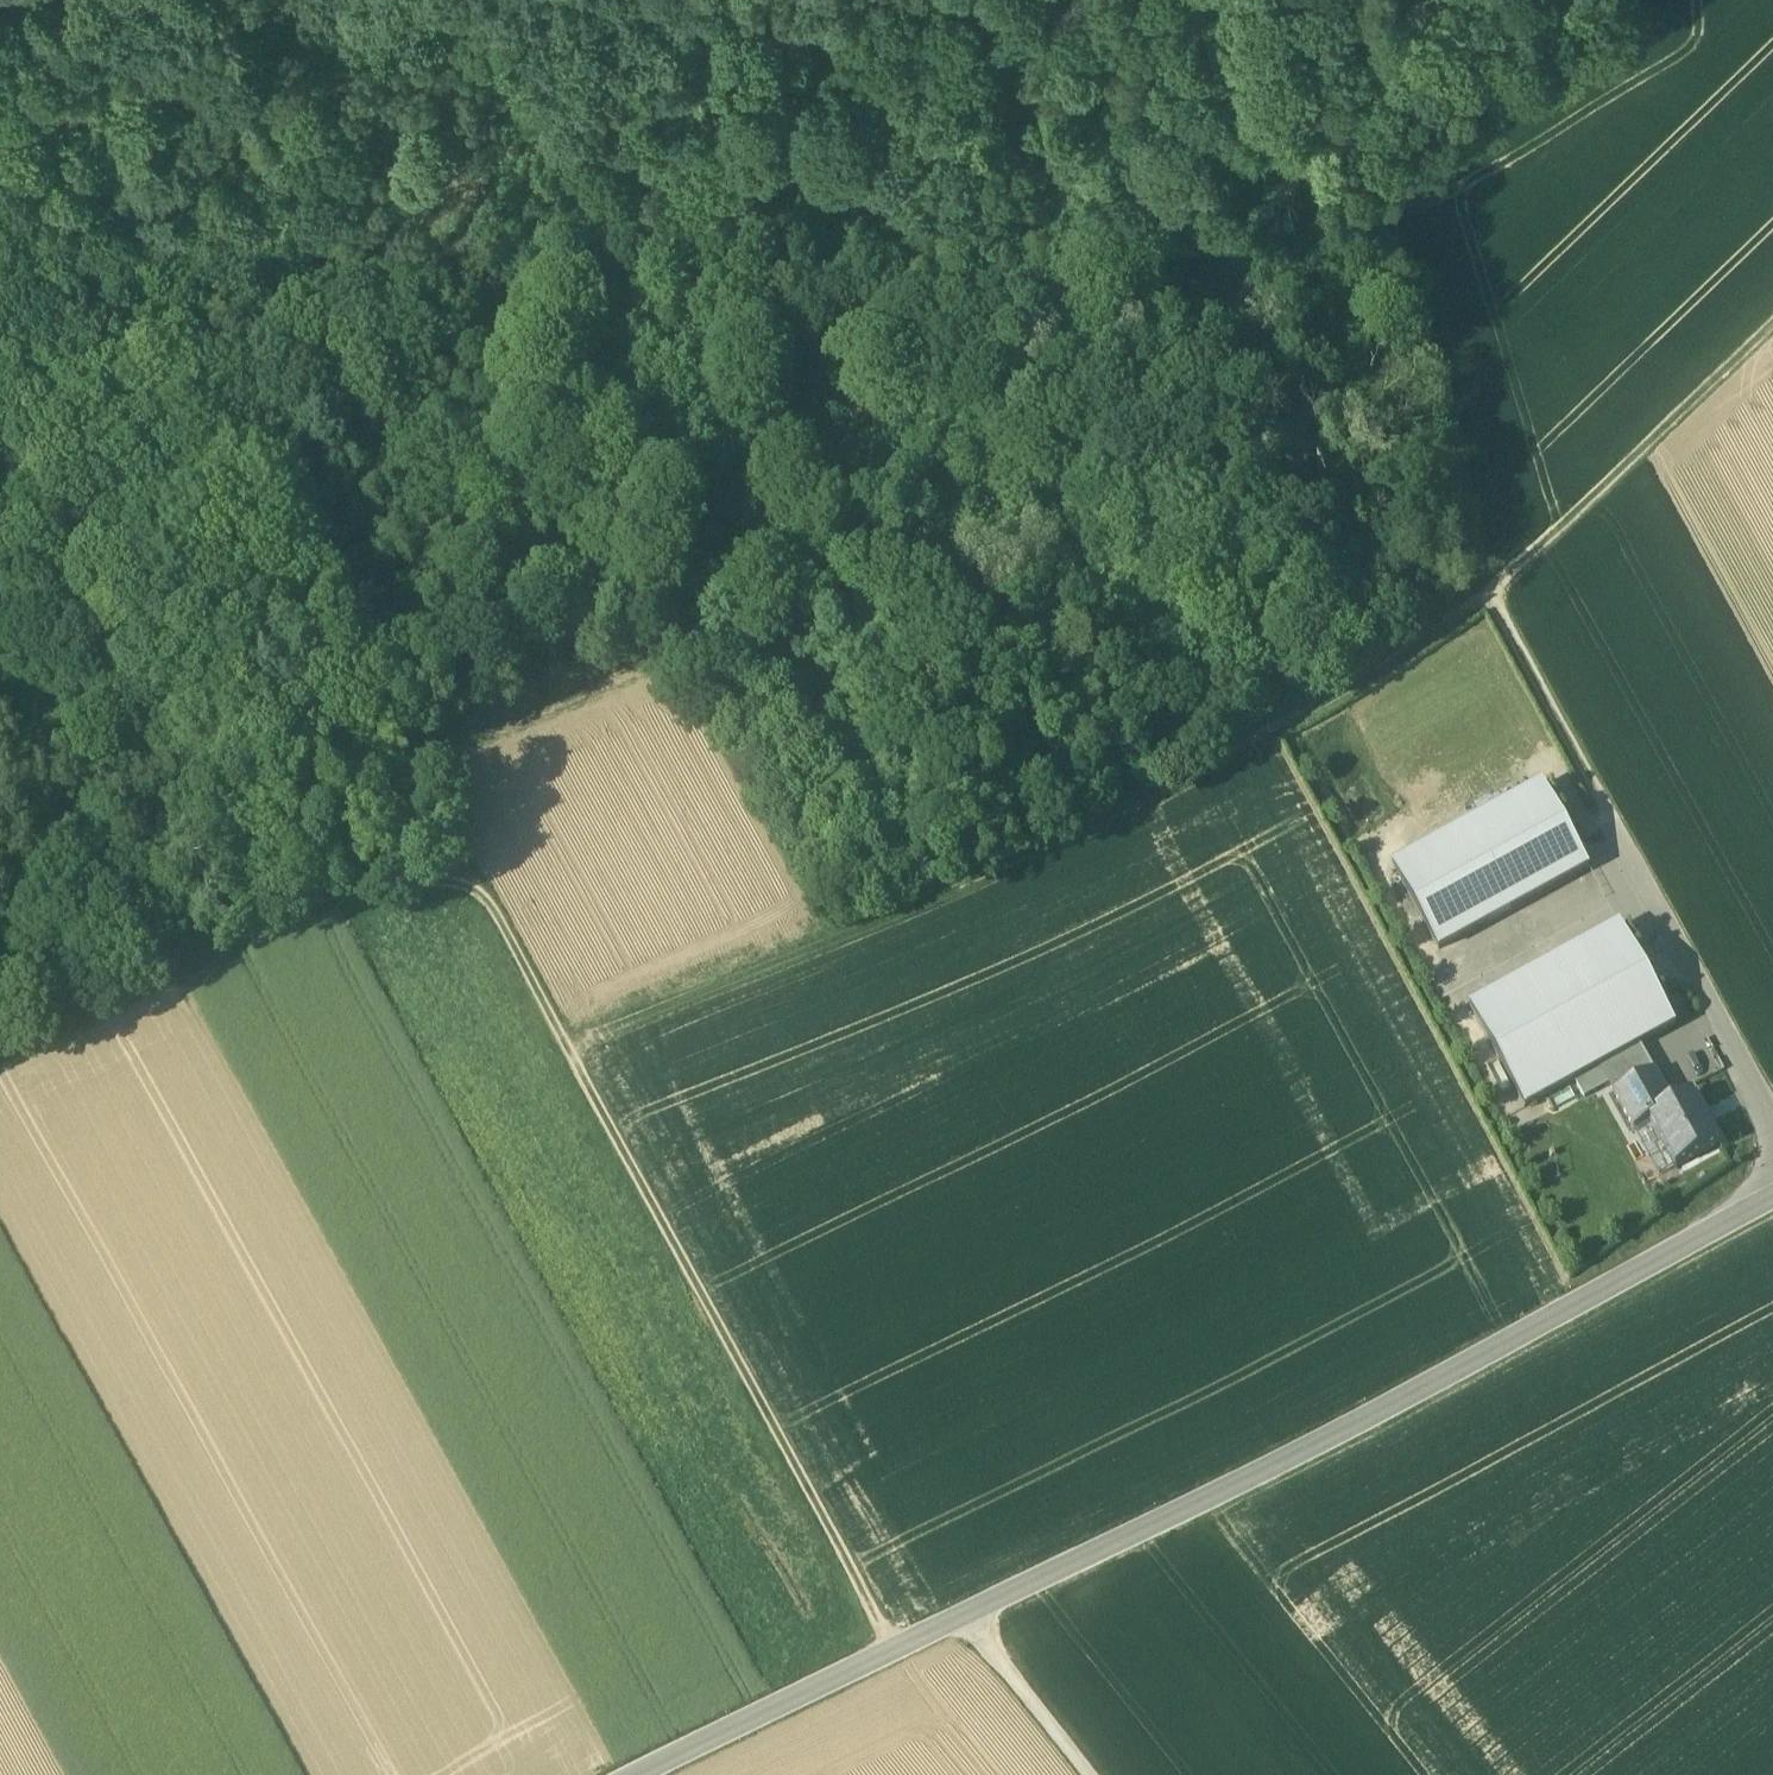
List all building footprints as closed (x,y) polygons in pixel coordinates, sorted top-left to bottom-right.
[(1544,785),(1394,868),(1439,951),(1590,869),(1544,785)] [(1630,944),(1480,1025),(1525,1109),(1677,1027),(1630,944)] [(1600,1069),(1614,1095),(1656,1073),(1642,1046),(1600,1069)] [(1657,1074),(1615,1096),(1637,1132),(1651,1124),(1676,1168),(1719,1143),(1692,1095),(1674,1105),(1657,1074)]
